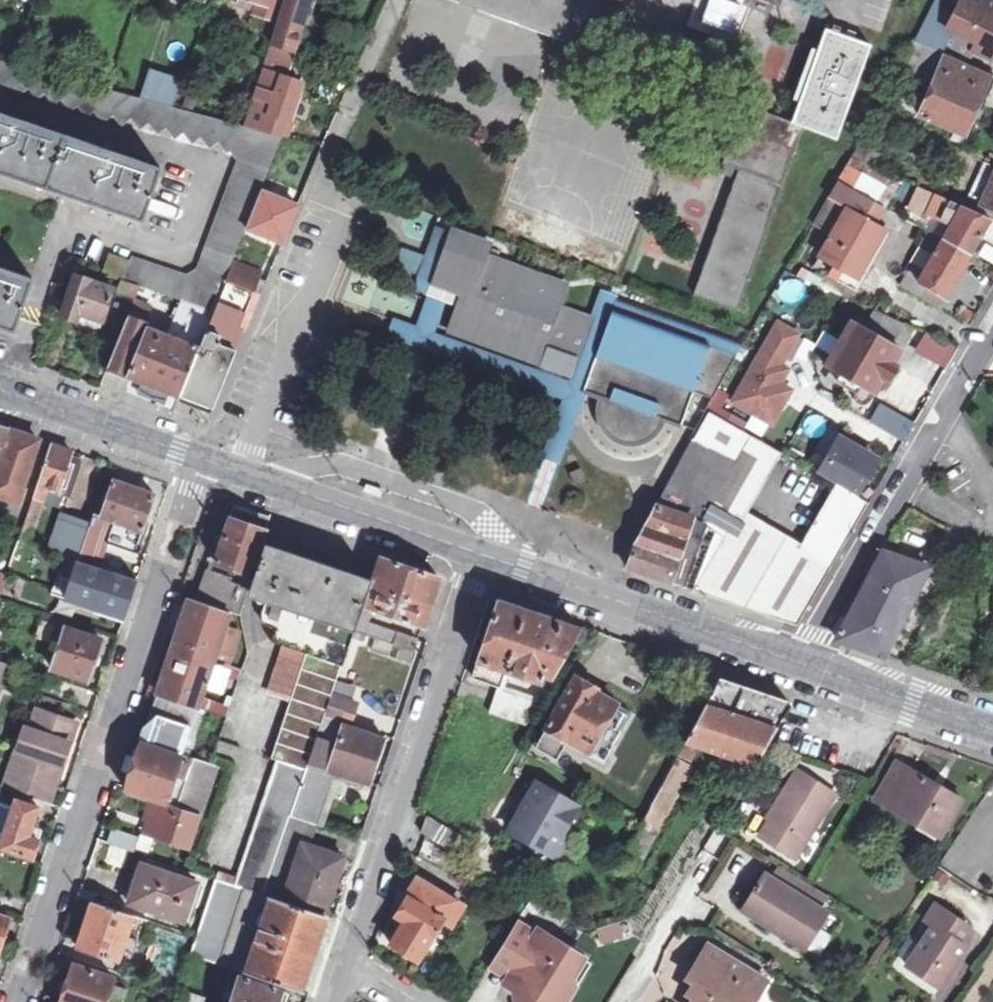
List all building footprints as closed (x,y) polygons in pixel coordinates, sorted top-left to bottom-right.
[(232,1),(231,7),(271,19),(277,0),(227,0),(232,1)] [(266,54),(286,60),(295,28),(304,0),(283,0),(266,54)] [(989,0),(960,0),(955,9),(942,3),(937,0),(934,0),(929,9),(912,39),(914,40),(940,52),(951,31),(977,44),(973,50),(988,57),(992,48),(992,2),(989,0)] [(960,0),(943,0),(942,3),(955,9),(960,0)] [(802,124),(835,135),(867,44),(820,27),(788,118),(802,124)] [(897,73),(929,88),(920,113),(971,136),(992,82),(992,75),(944,54),(940,52),(914,40),(897,73)] [(266,54),(264,53),(247,106),(284,118),(286,119),(298,81),(281,75),(286,60),(266,54)] [(127,261),(121,279),(136,284),(159,292),(178,298),(213,309),(226,279),(232,265),(247,227),(263,190),(284,139),(279,137),(241,127),(176,109),(107,90),(46,74),(24,68),(0,61),(0,88),(8,84),(17,93),(28,89),(36,98),(47,93),(54,103),(65,98),(73,107),(84,103),(91,113),(101,109),(108,118),(120,114),(126,123),(140,119),(147,128),(159,125),(167,135),(178,132),(185,141),(199,138),(206,147),(216,143),(225,152),(229,150),(239,158),(194,268),(193,271),(191,272),(188,274),(183,276),(129,258),(127,261)] [(174,79),(147,72),(143,87),(170,95),(174,79)] [(741,103),(720,163),(736,169),(781,182),(802,124),(788,118),(741,103)] [(284,118),(247,106),(241,127),(279,137),(284,118)] [(0,113),(0,170),(63,193),(135,218),(153,168),(0,113)] [(848,153),(851,154),(871,163),(877,148),(856,138),(848,153)] [(971,153),(966,164),(992,176),(980,203),(992,209),(992,163),(971,153)] [(846,163),(836,182),(852,190),(862,172),(846,163)] [(737,305),(781,182),(736,169),(699,275),(693,289),(737,305)] [(852,190),(836,182),(830,193),(846,201),(852,190)] [(950,225),(942,238),(969,251),(988,215),(922,185),(912,205),(950,225)] [(263,190),(247,227),(282,241),(298,204),(263,190)] [(853,211),(846,208),(821,256),(858,276),(884,227),(853,211)] [(992,264),(992,221),(989,219),(972,253),(992,264)] [(606,325),(591,319),(592,316),(559,305),(566,284),(487,255),(492,241),(436,222),(417,272),(416,278),(417,284),(420,289),(424,294),(425,294),(445,301),(456,305),(445,335),(536,369),(570,382),(580,385),(589,389),(596,392),(594,401),(596,412),(599,423),(605,430),(614,436),(626,440),(637,440),(646,437),(651,434),(660,427),(665,417),(681,423),(693,389),(709,346),(613,309),(606,325)] [(945,294),(969,251),(942,238),(925,271),(912,264),(901,284),(919,294),(926,284),(945,294)] [(98,271),(121,279),(127,261),(104,253),(98,271)] [(258,275),(232,265),(226,279),(252,290),(258,275)] [(13,329),(30,278),(0,267),(0,324),(13,329)] [(119,293),(72,276),(58,314),(105,331),(119,293)] [(211,314),(239,326),(252,290),(226,279),(213,309),(211,314)] [(800,301),(803,283),(784,279),(781,298),(800,301)] [(741,345),(601,291),(592,316),(591,319),(606,325),(613,309),(736,356),(741,345)] [(383,335),(561,398),(541,455),(562,462),(578,417),(589,389),(580,385),(570,382),(536,369),(445,335),(435,331),(445,301),(425,294),(425,296),(416,320),(414,324),(391,316),(383,335)] [(148,303),(133,297),(107,364),(126,372),(155,382),(179,391),(211,314),(213,309),(178,298),(166,333),(145,325),(147,320),(142,319),(148,303)] [(894,342),(906,322),(876,308),(866,325),(854,318),(827,364),(841,372),(837,378),(858,390),(857,391),(857,393),(857,395),(857,397),(858,398),(860,400),(862,402),(864,403),(867,403),(870,402),(873,399),(874,397),(875,394),(875,391),(884,376),(891,380),(900,364),(894,360),(902,345),(894,342)] [(239,326),(211,314),(179,391),(196,397),(209,403),(239,326)] [(735,401),(774,423),(792,389),(780,383),(789,368),(782,364),(799,333),(779,322),(735,401)] [(946,363),(956,345),(927,332),(919,349),(946,363)] [(877,401),(867,420),(902,439),(912,421),(877,401)] [(812,439),(828,428),(817,412),(801,423),(812,439)] [(0,426),(0,453),(8,429),(0,426)] [(11,430),(0,463),(0,496),(18,502),(39,440),(11,430)] [(842,438),(822,473),(858,493),(878,458),(842,438)] [(72,451),(52,444),(30,507),(42,511),(45,501),(59,505),(63,494),(71,496),(83,463),(70,458),(72,451)] [(153,495),(114,482),(102,515),(95,513),(90,527),(79,558),(101,566),(115,519),(123,522),(114,548),(134,555),(153,495)] [(837,482),(814,521),(848,540),(871,502),(837,482)] [(377,499),(379,491),(362,485),(360,493),(377,499)] [(848,540),(814,521),(799,548),(746,516),(715,498),(704,522),(715,527),(693,588),(748,607),(798,625),(828,575),(848,540)] [(682,584),(704,522),(655,499),(658,503),(637,541),(633,556),(630,566),(682,584)] [(34,534),(42,511),(30,507),(22,530),(34,534)] [(242,510),(233,507),(215,560),(244,570),(240,583),(235,580),(225,611),(230,613),(240,616),(248,591),(255,572),(251,571),(261,542),(268,519),(261,516),(242,510)] [(79,558),(90,527),(53,515),(42,546),(64,553),(79,558)] [(342,669),(355,632),(355,631),(359,621),(364,607),(373,581),(346,571),(288,550),(273,545),(265,542),(255,572),(248,591),(255,593),(268,598),(262,614),(262,617),(262,621),(264,624),(266,627),(269,630),(272,631),(276,632),(278,632),(274,645),(283,648),(307,656),(342,669)] [(885,553),(837,639),(887,656),(931,568),(886,549),(885,553)] [(66,596),(126,617),(139,579),(101,566),(79,558),(73,577),(66,596)] [(421,626),(438,579),(422,573),(395,564),(380,558),(377,570),(373,581),(364,607),(373,610),(421,626)] [(206,568),(195,600),(218,609),(229,576),(206,568)] [(66,596),(73,577),(59,572),(53,591),(66,596)] [(195,600),(189,598),(173,646),(214,661),(230,613),(225,611),(218,609),(195,600)] [(472,677),(500,687),(507,670),(540,682),(543,673),(553,677),(581,629),(557,622),(540,616),(519,609),(499,603),(472,677)] [(359,621),(368,624),(373,610),(364,607),(359,621)] [(355,631),(355,632),(413,652),(416,641),(368,624),(359,621),(355,631)] [(102,639),(62,628),(51,664),(92,676),(102,639)] [(214,661),(173,646),(158,692),(198,707),(214,661)] [(307,656),(283,648),(268,695),(291,703),(307,656)] [(337,685),(342,669),(307,656),(291,703),(273,760),(277,761),(306,771),(325,719),(325,717),(332,697),(337,685)] [(769,738),(790,704),(718,679),(686,738),(704,746),(736,759),(752,765),(764,746),(769,738)] [(599,692),(578,682),(558,715),(551,711),(542,726),(549,730),(538,749),(558,762),(570,742),(607,765),(619,745),(613,742),(619,733),(624,736),(636,716),(600,694),(599,692)] [(356,690),(337,685),(332,697),(352,704),(356,690)] [(500,687),(494,701),(501,704),(497,714),(506,717),(526,725),(539,701),(500,687)] [(198,707),(158,692),(142,742),(182,755),(198,707)] [(352,704),(332,697),(325,717),(351,726),(358,706),(352,704)] [(501,704),(494,701),(489,711),(497,714),(501,704)] [(542,703),(539,701),(526,725),(506,717),(500,735),(519,742),(542,703)] [(75,722),(33,709),(17,761),(28,764),(20,789),(51,799),(75,722)] [(315,826),(334,772),(369,782),(384,738),(325,719),(306,771),(290,818),(315,826)] [(619,745),(624,736),(619,733),(613,742),(619,745)] [(181,758),(140,744),(125,791),(153,800),(174,808),(191,758),(182,755),(181,758)] [(666,775),(681,782),(683,783),(693,766),(676,756),(666,775)] [(188,846),(215,766),(191,758),(174,808),(153,800),(146,818),(158,822),(154,835),(164,839),(188,846)] [(236,889),(262,897),(290,818),(306,771),(277,761),(236,889)] [(928,784),(892,763),(871,799),(903,818),(906,812),(938,830),(955,800),(937,789),(935,794),(926,789),(928,784)] [(789,771),(768,808),(771,811),(764,821),(754,836),(789,857),(828,793),(789,771)] [(672,796),(681,782),(666,775),(658,789),(672,796)] [(527,840),(531,852),(544,849),(563,844),(560,831),(576,806),(537,782),(509,830),(527,840)] [(937,789),(928,784),(926,789),(935,794),(937,789)] [(672,796),(658,789),(651,804),(665,811),(672,796)] [(4,836),(0,835),(0,844),(34,856),(44,829),(33,825),(39,805),(17,798),(4,836)] [(653,831),(665,811),(651,804),(643,817),(640,824),(653,831)] [(771,811),(768,808),(761,819),(764,821),(771,811)] [(906,812),(903,818),(934,837),(938,830),(906,812)] [(423,813),(417,831),(445,847),(454,832),(423,813)] [(158,822),(146,818),(142,830),(154,835),(158,822)] [(113,828),(108,844),(134,853),(140,838),(113,828)] [(555,856),(563,844),(544,849),(555,856)] [(342,860),(298,845),(279,902),(323,916),(342,860)] [(194,882),(142,867),(132,900),(184,915),(194,882)] [(760,875),(741,906),(771,924),(768,931),(765,935),(779,943),(783,938),(800,948),(822,912),(760,875)] [(442,919),(445,921),(457,903),(419,879),(396,916),(404,920),(400,927),(391,943),(417,960),(442,919)] [(236,889),(216,882),(208,902),(203,919),(192,957),(299,990),(323,916),(279,902),(262,897),(236,889)] [(203,919),(208,902),(197,898),(190,915),(203,919)] [(462,906),(457,903),(445,921),(451,924),(462,906)] [(133,918),(91,905),(78,947),(119,960),(133,918)] [(771,924),(741,906),(739,910),(768,931),(771,924)] [(965,930),(934,909),(923,926),(932,931),(906,971),(937,993),(964,953),(954,946),(965,930)] [(0,913),(0,950),(10,916),(0,913)] [(404,920),(396,916),(392,922),(400,927),(404,920)] [(599,945),(623,936),(617,920),(593,928),(599,945)] [(515,925),(494,959),(513,971),(509,977),(506,981),(520,990),(523,1001),(563,1001),(573,986),(572,975),(583,958),(538,930),(533,937),(515,925)] [(763,985),(706,949),(689,977),(703,986),(693,1001),(752,1001),(763,985)] [(513,971),(494,959),(490,965),(509,977),(513,971)] [(72,967),(60,1001),(105,1001),(112,981),(72,967)] [(240,982),(233,1001),(278,1001),(280,995),(240,982)] [(186,994),(183,1001),(209,1001),(186,994)]
